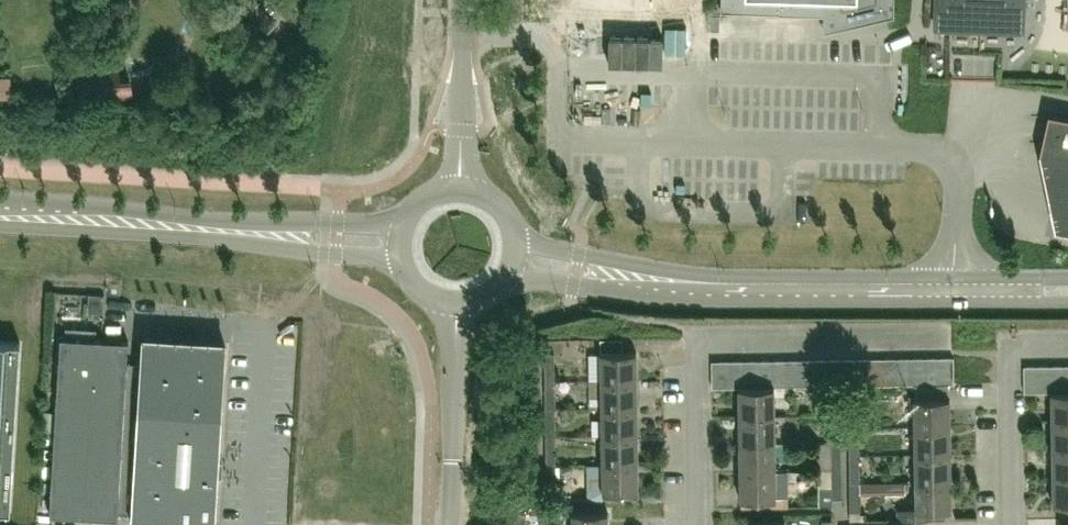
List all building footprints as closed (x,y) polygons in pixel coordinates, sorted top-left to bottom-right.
[(650,28),(682,28),(682,2),(674,0),(650,0),(650,28)] [(720,9),(720,11),(778,13),(850,16),(852,24),(850,24),(850,26),(887,18),(893,16),(894,0),(721,0),(720,9)] [(938,12),(946,21),(981,22),(1012,23),(1021,15),(1022,0),(938,0),(938,12)] [(245,14),(262,34),(276,22),(259,2),(245,14)] [(85,71),(87,96),(131,93),(130,81),(119,81),(118,69),(85,71)] [(1062,157),(1067,158),(1067,119),(1054,116),(1051,131),(1048,144),(1055,145),(1052,155),(1062,157)] [(1052,155),(1038,155),(1051,234),(1067,238),(1067,158),(1062,157),(1052,155)] [(117,516),(117,513),(133,514),(133,518),(216,523),(226,346),(143,341),(142,364),(127,363),(128,339),(96,337),(96,329),(66,327),(65,335),(62,335),(51,511),(117,516)] [(9,509),(19,340),(0,339),(0,508),(9,509)] [(636,351),(601,352),(601,381),(636,380),(636,351)] [(939,358),(940,385),(948,384),(954,384),(953,357),(939,358)] [(883,386),(897,385),(897,358),(882,359),(883,386)] [(911,358),(897,358),(897,385),(911,385),(911,358)] [(925,358),(911,358),(911,385),(914,385),(926,385),(925,358)] [(926,385),(940,385),(939,358),(925,358),(926,385)] [(831,386),(840,386),(840,359),(826,360),(826,387),(831,386)] [(840,386),(844,386),(848,386),(854,386),(854,359),(840,359),(840,386)] [(868,359),(854,359),(854,386),(859,386),(869,386),(868,359)] [(882,359),(868,359),(869,386),(883,386),(882,359)] [(783,360),(769,361),(769,387),(775,387),(783,387),(783,360)] [(797,360),(783,360),(783,387),(787,387),(798,387),(797,360)] [(798,387),(812,387),(811,360),(797,360),(798,387)] [(811,360),(812,387),(826,387),(826,360),(811,360)] [(712,389),(727,388),(726,361),(712,362),(712,389)] [(727,388),(739,388),(741,388),(740,361),(726,361),(727,388)] [(740,361),(741,388),(755,388),(755,361),(740,361)] [(769,387),(769,361),(755,361),(755,388),(769,387)] [(555,364),(545,365),(545,382),(555,382),(555,364)] [(1064,365),(1050,366),(1050,392),(1064,392),(1064,365)] [(1025,393),(1037,393),(1036,366),(1023,366),(1023,392),(1025,393)] [(1050,366),(1036,366),(1037,393),(1049,392),(1050,392),(1050,366)] [(601,381),(602,408),(637,408),(636,380),(601,381)] [(914,385),(914,399),(949,398),(948,384),(940,385),(926,385),(914,385)] [(841,405),(841,386),(844,386),(840,386),(831,386),(831,405),(841,405)] [(775,415),(775,387),(769,387),(755,388),(741,388),(739,388),(739,416),(775,415)] [(556,410),(555,392),(545,392),(545,410),(556,410)] [(1064,392),(1050,392),(1049,392),(1050,420),(1067,420),(1067,392),(1064,392)] [(914,399),(914,427),(949,427),(949,398),(914,399)] [(849,428),(859,428),(859,407),(849,407),(849,428)] [(638,435),(637,408),(602,408),(603,436),(638,435)] [(841,431),(841,414),(831,414),(831,431),(841,431)] [(739,416),(740,444),(776,443),(775,415),(739,416)] [(546,437),(556,437),(556,419),(546,419),(546,437)] [(1050,420),(1050,448),(1067,448),(1067,420),(1050,420)] [(915,455),(950,454),(949,427),(914,427),(915,455)] [(638,463),(638,435),(603,436),(603,464),(638,463)] [(850,456),(860,456),(860,438),(850,438),(850,456)] [(842,459),(841,442),(832,442),(831,460),(842,459)] [(740,471),(777,471),(776,443),(740,444),(740,471)] [(546,446),(546,465),(556,465),(556,446),(546,446)] [(1067,475),(1067,448),(1050,448),(1050,475),(1067,475)] [(915,455),(915,482),(950,481),(950,454),(915,455)] [(639,491),(638,463),(603,464),(604,492),(639,491)] [(850,483),(860,483),(860,482),(860,464),(850,464),(850,483)] [(557,492),(556,465),(546,465),(547,493),(557,492)] [(842,498),(842,469),(831,469),(831,487),(819,487),(819,505),(833,504),(832,498),(842,498)] [(740,471),(741,500),(777,499),(777,497),(787,497),(786,470),(777,471),(740,471)] [(1050,475),(1051,503),(1067,503),(1067,475),(1050,475)] [(951,510),(950,481),(915,482),(916,510),(897,511),(897,520),(939,519),(939,510),(951,510)] [(860,482),(860,483),(860,493),(905,493),(905,482),(860,482)] [(860,511),(860,493),(860,483),(850,483),(850,511),(860,511)] [(574,524),(608,524),(608,511),(574,512),(574,524)]
